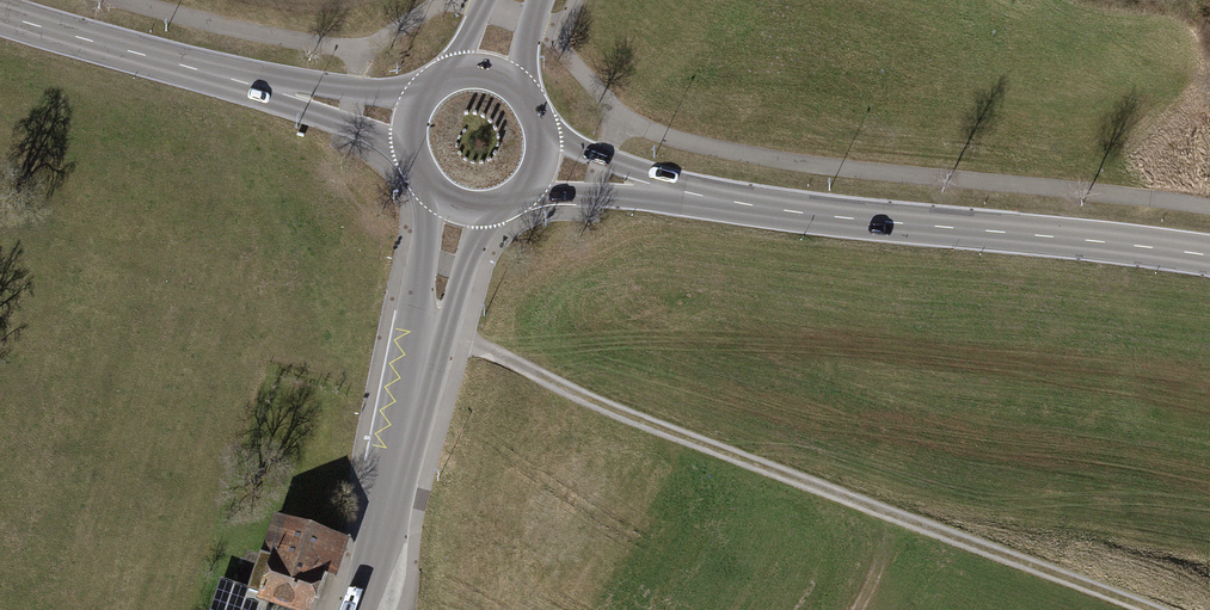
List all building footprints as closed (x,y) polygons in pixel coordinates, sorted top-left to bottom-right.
[(285,526),(274,558),(262,554),(249,591),(221,581),(211,609),(268,609),(270,602),(294,609),(306,609),(319,574),(325,576),(336,544),(285,526)]
